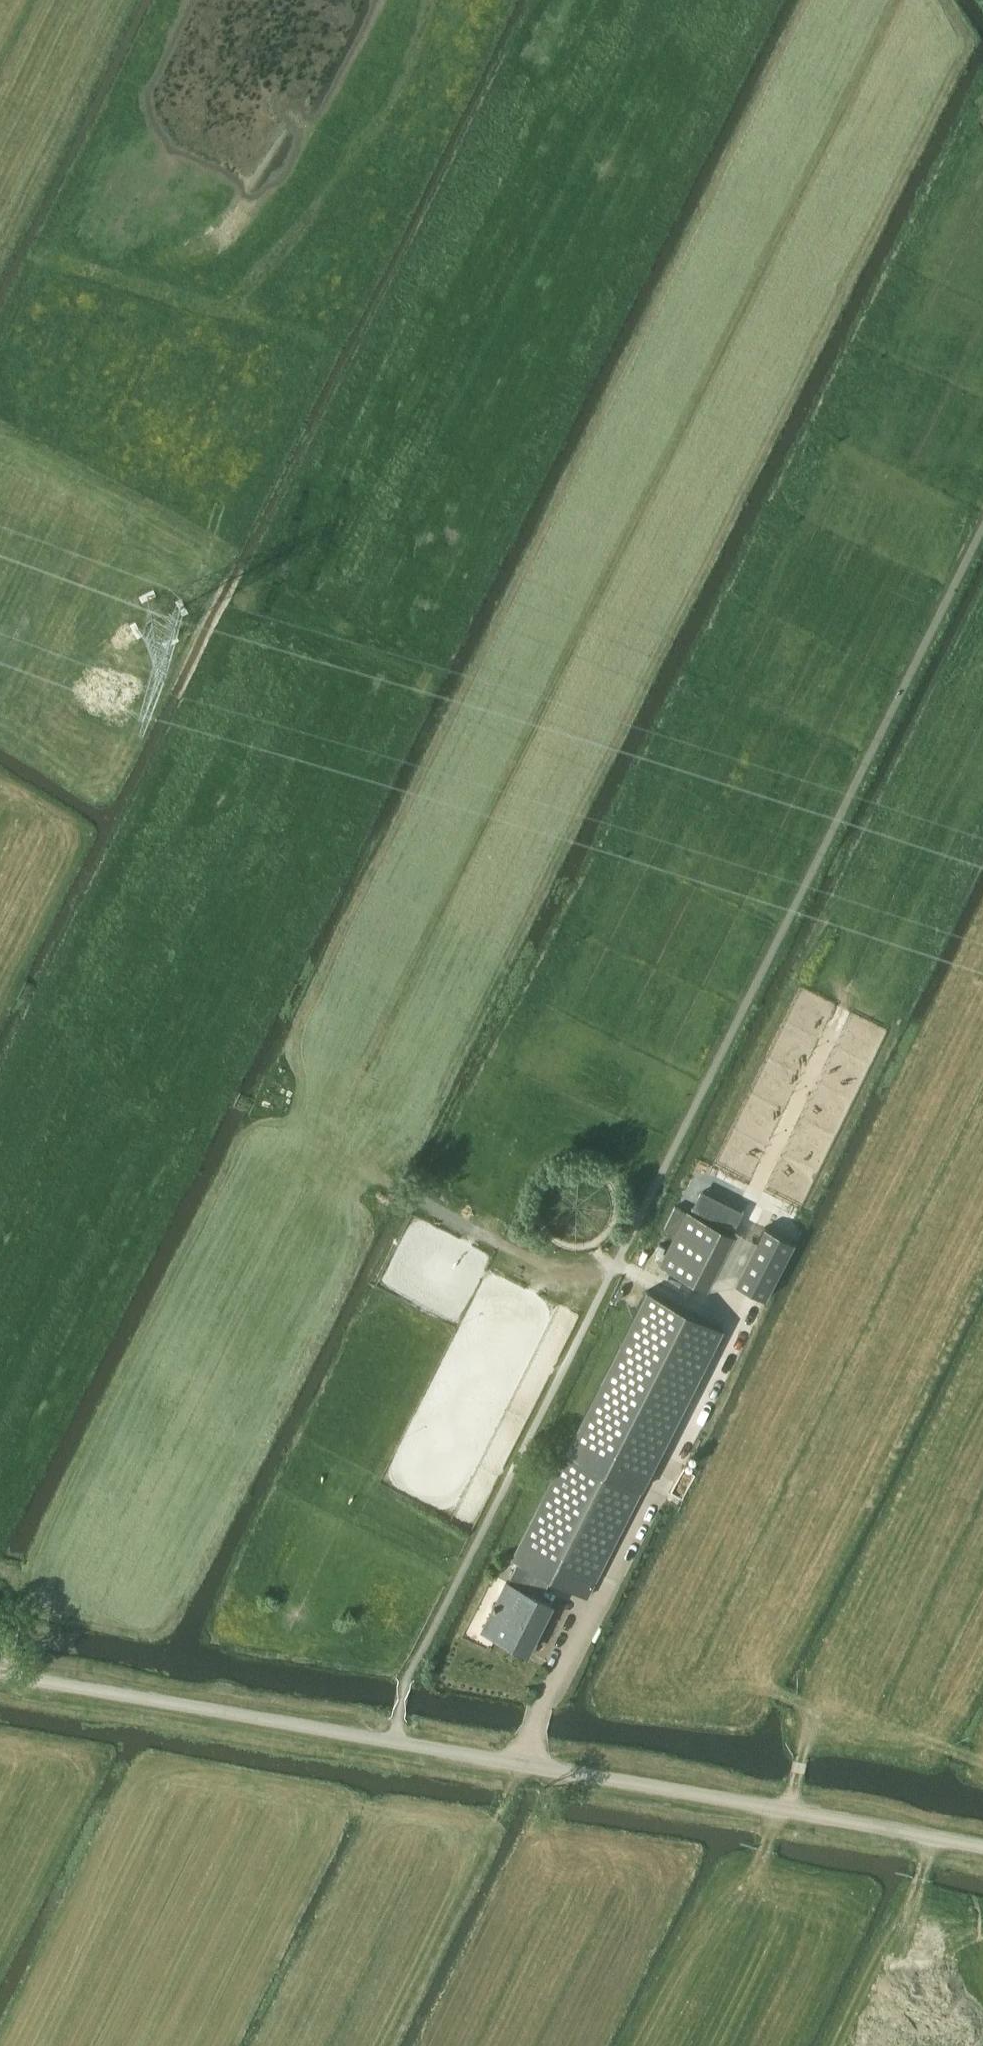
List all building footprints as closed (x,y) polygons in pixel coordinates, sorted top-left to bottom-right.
[(741,1214),(700,1194),(691,1210),(732,1231),(741,1214)] [(675,1233),(685,1212),(674,1206),(663,1227),(675,1233)] [(763,1226),(734,1283),(765,1299),(794,1241),(763,1226)] [(647,1290),(511,1559),(549,1577),(587,1596),(722,1327),(647,1290)] [(549,1577),(517,1562),(507,1582),(506,1582),(495,1604),(493,1603),(491,1607),(493,1608),(482,1630),(526,1652),(550,1604),(538,1598),(549,1577)]
